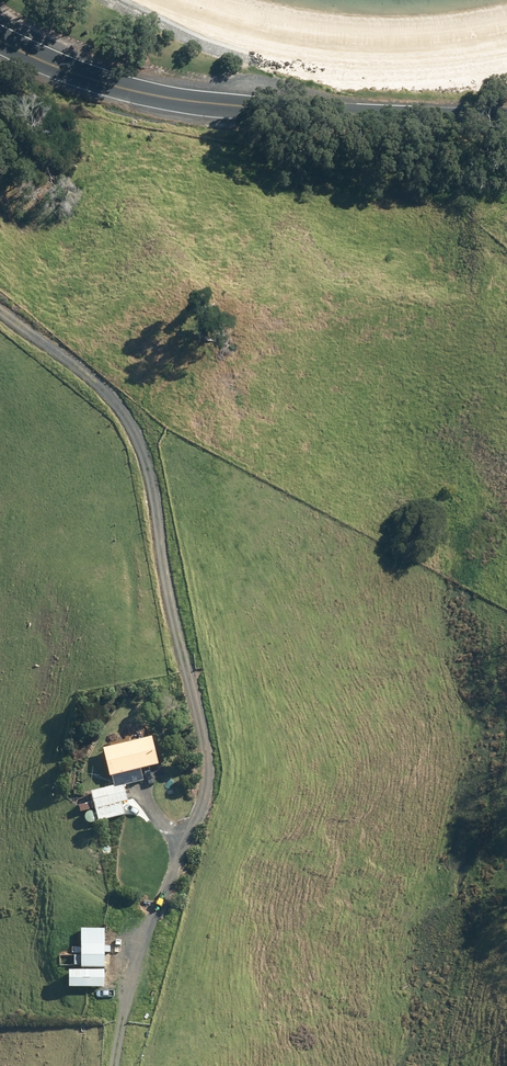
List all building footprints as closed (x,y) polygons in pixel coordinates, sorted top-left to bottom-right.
[(162,768),(154,741),(106,754),(115,788),(93,794),(101,825),(127,818),(124,807),(131,805),(127,789),(146,785),(143,773),(162,768)] [(91,803),(81,806),(83,814),(93,811),(91,803)] [(74,867),(65,861),(58,869),(67,875),(74,867)] [(107,971),(106,933),(83,933),(84,958),(76,958),(76,968),(83,968),(83,971),(107,971)] [(107,975),(71,976),(72,992),(107,991),(107,975)]
